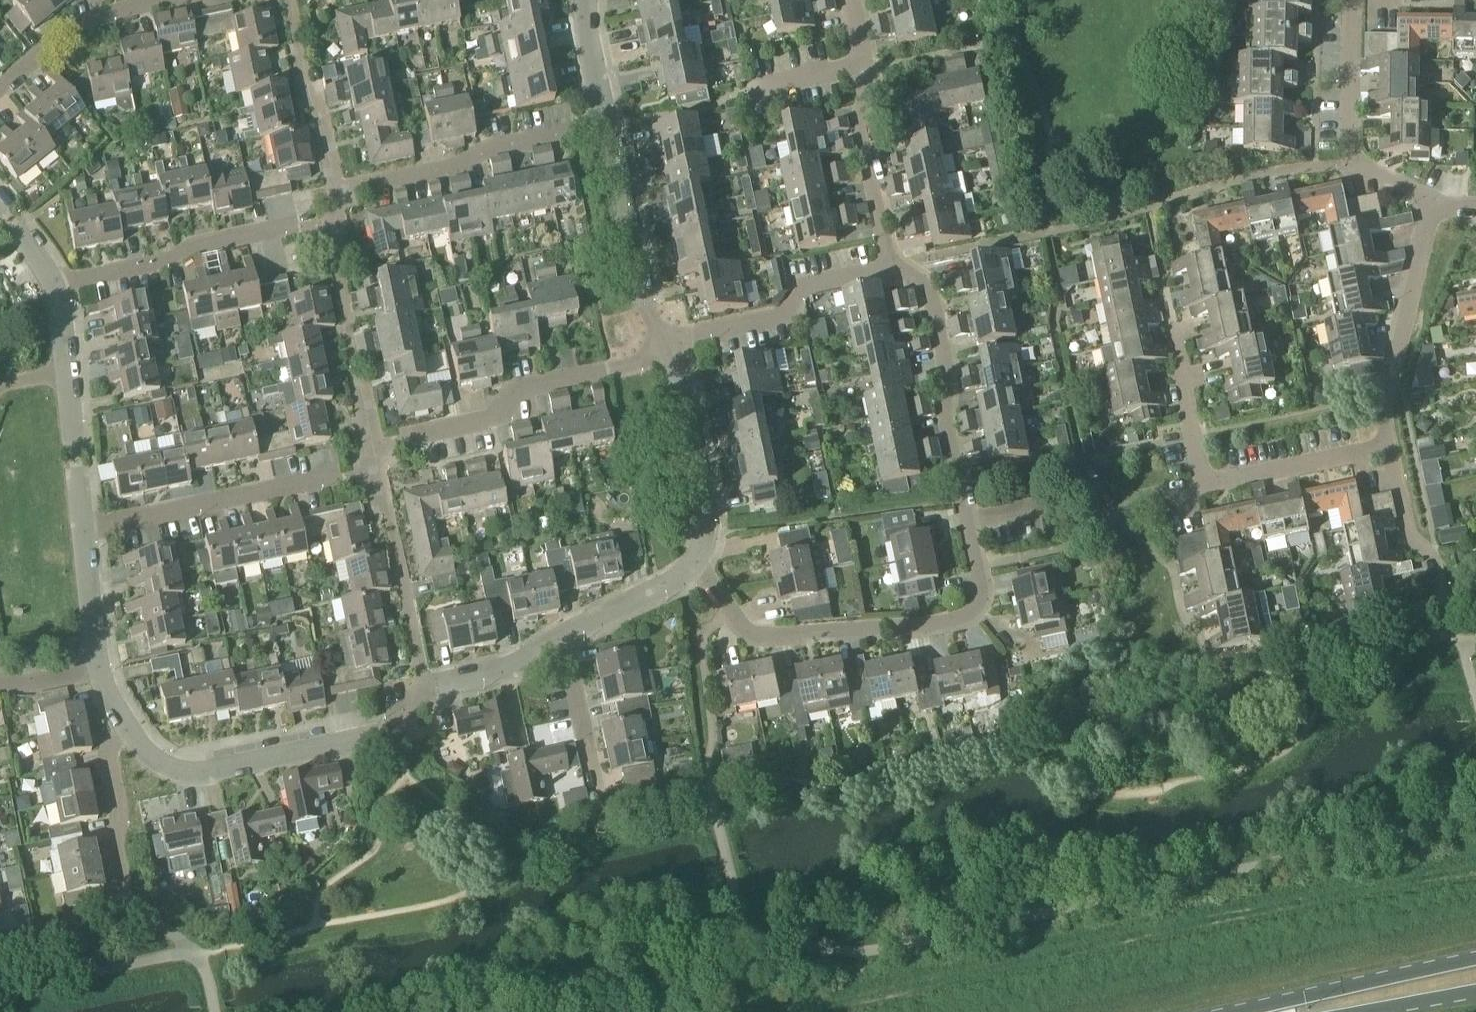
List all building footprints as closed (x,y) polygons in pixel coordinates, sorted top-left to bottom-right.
[(11,4),(15,10),(6,17),(21,36),(30,28),(33,32),(52,16),(39,0),(15,0),(11,4)] [(52,16),(71,1),(70,0),(39,0),(52,16)] [(367,9),(373,41),(394,37),(387,0),(377,0),(379,6),(367,9)] [(394,37),(416,32),(409,0),(387,0),(394,37)] [(416,32),(437,28),(431,0),(409,0),(416,32)] [(437,28),(459,23),(454,0),(431,0),(437,28)] [(496,16),(491,17),(493,27),(498,26),(498,25),(546,15),(546,16),(553,14),(551,4),(544,6),(543,0),(512,0),(504,2),(507,14),(496,16)] [(631,7),(638,5),(641,17),(678,9),(676,0),(630,0),(631,7)] [(720,0),(711,2),(714,19),(723,17),(720,0)] [(773,15),(810,7),(808,0),(769,0),(773,15)] [(871,31),(932,18),(928,0),(914,0),(901,3),(901,2),(890,5),(892,17),(869,22),(871,31)] [(1297,16),(1311,16),(1311,0),(1261,0),(1260,14),(1297,16)] [(810,7),(773,15),(777,37),(815,29),(812,17),(835,12),(833,2),(810,7)] [(229,9),(216,12),(221,35),(234,32),(239,56),(239,57),(265,51),(265,52),(276,49),(268,12),(232,19),(229,9)] [(373,41),(367,9),(335,15),(344,59),(366,54),(364,43),(373,41)] [(636,30),(638,39),(682,30),(678,9),(641,17),(643,29),(636,30)] [(1453,21),(1452,43),(1452,59),(1473,60),(1473,65),(1475,65),(1475,22),(1464,22),(1465,10),(1453,10),(1453,21)] [(151,19),(154,36),(155,36),(159,56),(160,56),(196,48),(195,40),(208,38),(203,14),(190,17),(188,11),(151,19)] [(216,12),(203,14),(208,38),(221,35),(216,12)] [(1297,32),(1297,16),(1260,14),(1247,14),(1246,35),(1241,35),(1241,40),(1246,40),(1246,60),(1282,62),(1296,62),(1297,44),(1311,44),(1311,33),(1297,32)] [(484,40),(486,50),(546,37),(544,28),(538,29),(535,18),(546,16),(546,15),(498,25),(498,26),(500,37),(484,40)] [(932,18),(871,31),(873,40),(896,36),(899,48),(936,40),(932,18)] [(1453,21),(1397,21),(1397,32),(1397,63),(1418,63),(1418,42),(1452,43),(1453,21)] [(724,27),(728,43),(736,41),(733,25),(724,27)] [(682,30),(638,39),(640,49),(647,47),(650,60),(661,57),(687,52),(698,49),(687,51),(682,30)] [(1386,63),(1397,63),(1397,32),(1397,36),(1386,36),(1386,63)] [(118,44),(121,61),(122,61),(126,81),(127,81),(163,73),(160,56),(159,56),(155,36),(154,36),(118,44)] [(1364,36),(1364,54),(1364,62),(1368,63),(1375,63),(1376,36),(1364,36)] [(1376,36),(1375,63),(1378,63),(1386,63),(1386,36),(1376,36)] [(506,68),(544,60),(542,48),(548,47),(546,37),(486,50),(474,52),(476,61),(488,59),(504,56),(506,68)] [(736,41),(728,43),(731,59),(740,57),(736,41)] [(656,70),(658,80),(703,70),(698,49),(687,52),(661,57),(663,69),(656,70)] [(265,51),(239,57),(239,56),(227,58),(235,96),(249,93),(249,92),(272,88),(272,87),(265,52),(265,51)] [(963,58),(953,60),(964,109),(985,104),(978,71),(966,74),(963,58)] [(495,92),(555,80),(553,70),(547,72),(544,60),(506,68),(509,79),(493,83),(493,85),(483,87),(484,93),(495,91),(495,92)] [(948,78),(935,81),(937,91),(938,91),(943,113),(964,109),(953,60),(944,62),(948,78)] [(1282,78),(1282,62),(1246,60),(1232,60),(1232,81),(1226,81),(1226,86),(1232,86),(1231,106),(1244,107),(1244,106),(1282,107),(1282,106),(1282,90),(1296,90),(1296,78),(1282,78)] [(93,105),(116,101),(118,110),(125,114),(134,112),(127,81),(126,81),(122,61),(121,61),(85,68),(86,75),(70,88),(85,106),(92,101),(93,105)] [(226,68),(224,61),(211,64),(213,71),(226,68)] [(1375,63),(1368,63),(1368,73),(1380,74),(1380,85),(1423,86),(1423,83),(1418,83),(1418,63),(1386,63),(1378,63),(1375,63)] [(324,90),(326,99),(387,86),(382,65),(345,72),(347,85),(324,90)] [(736,86),(744,84),(741,68),(732,69),(736,86)] [(703,70),(658,80),(660,89),(667,87),(670,100),(707,92),(703,70)] [(55,90),(43,100),(68,132),(70,131),(67,126),(84,113),(53,73),(46,79),(55,90)] [(557,89),(555,80),(495,92),(487,94),(489,103),(513,98),(515,110),(553,103),(550,90),(557,89)] [(249,92),(249,93),(252,109),(237,112),(239,119),(254,116),(289,108),(284,84),(272,87),(272,88),(249,92)] [(1368,96),(1368,108),(1380,108),(1418,108),(1418,88),(1423,88),(1423,86),(1380,85),(1380,96),(1368,96)] [(387,86),(326,99),(328,108),(351,103),(354,115),(358,114),(391,107),(387,86)] [(450,87),(441,89),(454,150),(463,148),(462,141),(474,138),(466,101),(454,104),(450,87)] [(36,105),(24,115),(46,143),(64,128),(68,132),(43,100),(42,100),(33,89),(27,94),(36,105)] [(423,110),(431,148),(443,145),(445,152),(454,150),(441,89),(432,91),(435,107),(423,110)] [(906,98),(915,140),(915,141),(937,136),(933,115),(943,113),(938,91),(937,91),(906,98)] [(171,107),(174,121),(188,118),(185,104),(171,107)] [(1239,126),(1239,129),(1282,129),(1282,118),(1294,118),(1294,106),(1282,106),(1282,107),(1244,106),(1244,107),(1244,126),(1239,126)] [(358,114),(354,115),(342,117),(344,127),(360,123),(363,135),(395,128),(391,107),(358,114)] [(254,116),(257,132),(242,135),(244,143),(259,140),(268,137),(294,132),(289,108),(254,116)] [(1380,108),(1380,119),(1391,119),(1391,131),(1435,131),(1435,129),(1429,129),(1429,108),(1418,108),(1380,108)] [(730,129),(739,127),(735,111),(727,113),(730,129)] [(25,130),(12,139),(38,171),(40,170),(37,166),(54,152),(46,143),(24,115),(22,113),(16,118),(25,130)] [(783,121),(788,143),(825,135),(825,136),(848,131),(846,121),(823,126),(820,114),(783,121)] [(697,118),(659,126),(652,128),(654,138),(661,136),(664,148),(701,140),(697,118)] [(166,122),(168,131),(175,129),(173,120),(166,122)] [(3,128),(0,131),(0,137),(6,145),(0,149),(0,163),(15,182),(16,182),(19,186),(21,185),(18,180),(34,167),(38,171),(12,139),(3,128)] [(395,128),(363,135),(369,167),(413,158),(408,136),(397,138),(395,128)] [(199,141),(209,139),(207,129),(197,131),(199,141)] [(294,132),(268,137),(276,173),(269,175),(274,198),(290,195),(288,184),(312,179),(309,168),(313,167),(305,129),(294,132)] [(1282,129),(1239,129),(1238,131),(1244,131),(1244,152),(1293,153),(1294,141),(1282,141),(1282,129)] [(1435,131),(1391,131),(1391,142),(1379,142),(1379,154),(1429,155),(1429,134),(1435,134),(1435,131)] [(166,147),(163,135),(149,139),(151,150),(166,147)] [(825,135),(788,143),(792,164),(818,159),(853,152),(850,142),(827,147),(825,136),(825,135)] [(907,155),(902,156),(891,158),(893,168),(904,166),(904,165),(942,157),(937,136),(915,141),(915,140),(904,142),(907,155)] [(732,139),(736,154),(744,152),(741,137),(732,139)] [(659,161),(661,170),(705,161),(701,140),(664,148),(666,160),(659,161)] [(1207,147),(1207,156),(1216,156),(1216,147),(1207,147)] [(549,149),(540,151),(552,211),(574,207),(566,169),(554,172),(549,149)] [(535,176),(524,178),(531,216),(552,211),(540,151),(531,153),(535,176)] [(744,152),(736,154),(739,172),(748,170),(744,152)] [(1454,167),(1454,168),(1467,169),(1467,161),(1468,156),(1455,156),(1454,167)] [(884,182),(886,191),(946,178),(942,157),(904,165),(904,166),(906,177),(884,182)] [(507,158),(498,160),(510,220),(531,216),(524,178),(512,181),(507,158)] [(781,166),(785,188),(846,175),(844,166),(820,170),(818,159),(792,164),(781,166)] [(100,169),(93,161),(93,160),(81,169),(89,179),(100,169)] [(177,161),(180,176),(180,177),(188,211),(211,206),(206,181),(207,181),(205,171),(188,175),(184,160),(177,161)] [(493,184),(481,187),(483,198),(484,198),(489,224),(490,224),(510,220),(498,160),(488,162),(493,184)] [(705,161),(661,170),(663,180),(670,178),(672,190),(699,185),(710,183),(705,161)] [(157,181),(156,181),(158,189),(164,216),(165,216),(188,211),(180,177),(180,176),(164,180),(161,164),(154,166),(157,181)] [(105,167),(108,184),(116,182),(119,181),(115,165),(105,167)] [(243,173),(207,181),(206,181),(211,206),(213,218),(251,210),(249,203),(261,201),(256,177),(245,180),(243,173)] [(269,175),(256,177),(261,201),(274,198),(269,175)] [(846,175),(785,188),(790,209),(827,201),(824,189),(848,184),(846,175)] [(132,179),(135,194),(143,229),(166,224),(165,216),(164,216),(158,189),(142,192),(139,177),(132,179)] [(76,195),(86,193),(83,178),(73,181),(76,195)] [(490,224),(489,224),(484,198),(483,198),(472,201),(467,178),(458,180),(470,240),(492,236),(490,224)] [(946,178),(886,191),(888,200),(910,196),(913,208),(924,206),(924,205),(951,200),(950,199),(946,178)] [(741,181),(745,197),(753,195),(750,179),(741,181)] [(453,205),(442,207),(441,207),(447,233),(446,233),(449,245),(470,240),(458,180),(448,182),(453,205)] [(112,199),(111,199),(113,209),(119,234),(143,229),(135,194),(119,197),(116,182),(108,184),(112,199)] [(431,202),(419,205),(426,238),(446,233),(447,233),(441,207),(442,207),(437,184),(427,186),(431,202)] [(657,206),(659,215),(703,206),(699,185),(672,190),(661,192),(664,205),(657,206)] [(1278,201),(1267,203),(1276,245),(1278,245),(1277,240),(1297,235),(1294,219),(1293,219),(1289,198),(1290,198),(1287,187),(1276,189),(1278,201)] [(1344,203),(1341,187),(1290,198),(1289,198),(1293,219),(1294,219),(1324,213),(1329,233),(1350,228),(1344,203)] [(394,193),(397,210),(398,209),(405,242),(426,238),(419,205),(407,207),(404,191),(394,193)] [(1253,194),(1241,196),(1244,207),(1249,228),(1248,228),(1252,245),(1272,241),(1273,246),(1276,245),(1267,203),(1256,205),(1253,194)] [(35,195),(23,204),(29,211),(40,202),(35,195)] [(753,195),(745,197),(748,214),(757,212),(753,195)] [(1376,196),(1365,198),(1370,223),(1377,222),(1377,223),(1382,222),(1376,196)] [(87,199),(90,214),(97,249),(121,244),(119,234),(113,209),(98,212),(94,197),(87,199)] [(904,222),(906,231),(966,218),(962,197),(950,199),(951,200),(924,205),(924,206),(927,217),(904,222)] [(1365,198),(1355,200),(1360,226),(1370,223),(1365,198)] [(1360,226),(1355,200),(1344,203),(1350,228),(1360,226)] [(827,201),(790,209),(794,230),(855,217),(853,208),(830,213),(827,201)] [(63,204),(66,219),(74,254),(97,249),(90,214),(74,217),(71,202),(63,204)] [(703,206),(659,215),(661,225),(668,223),(670,235),(708,228),(703,206)] [(1192,219),(1201,259),(1201,260),(1222,255),(1217,235),(1248,228),(1249,228),(1244,207),(1192,219)] [(397,210),(366,216),(375,259),(397,255),(395,244),(405,242),(398,209),(397,210)] [(855,217),(794,230),(799,252),(836,244),(834,231),(856,227),(855,217)] [(966,218),(906,231),(908,240),(931,236),(933,248),(971,240),(966,218)] [(746,224),(749,241),(758,239),(754,222),(746,224)] [(1328,253),(1328,256),(1371,247),(1368,236),(1380,233),(1377,223),(1377,222),(1370,223),(1360,226),(1350,228),(1329,233),(1333,252),(1328,253)] [(666,248),(668,258),(712,249),(708,228),(670,235),(673,247),(666,248)] [(758,239),(749,241),(753,257),(761,255),(758,239)] [(1371,247),(1328,256),(1329,258),(1334,257),(1338,276),(1338,277),(1375,269),(1375,270),(1387,267),(1384,255),(1373,258),(1371,247)] [(712,249),(668,258),(670,267),(677,265),(679,278),(701,273),(716,269),(712,249)] [(1093,262),(1097,282),(1146,271),(1144,260),(1132,263),(1130,251),(1093,259),(1087,260),(1088,263),(1093,262)] [(951,277),(953,287),(1014,274),(1009,252),(972,260),(974,272),(951,277)] [(1187,274),(1190,285),(1232,276),(1232,274),(1226,275),(1222,255),(1201,260),(1201,259),(1173,265),(1176,277),(1187,274)] [(245,276),(229,279),(236,314),(237,319),(240,318),(239,313),(260,309),(260,308),(275,305),(270,282),(255,285),(250,260),(242,261),(245,276)] [(771,263),(775,279),(783,277),(780,261),(771,263)] [(697,286),(699,295),(743,286),(739,264),(716,269),(701,273),(704,284),(697,286)] [(221,281),(205,284),(213,319),(215,318),(236,314),(229,279),(226,265),(218,267),(221,281)] [(553,266),(543,268),(556,328),(565,326),(564,319),(576,317),(568,280),(556,282),(553,266)] [(537,286),(525,289),(530,311),(533,326),(534,326),(545,323),(546,330),(556,328),(543,268),(534,270),(537,286)] [(1146,271),(1148,282),(1159,280),(1156,269),(1146,271)] [(1325,300),(1326,303),(1368,294),(1366,283),(1377,280),(1375,270),(1375,269),(1338,277),(1338,276),(1326,279),(1331,299),(1325,300)] [(189,324),(190,329),(192,335),(218,329),(215,318),(213,319),(205,284),(203,270),(194,271),(197,285),(181,288),(187,314),(189,323),(189,324)] [(356,295),(357,305),(418,292),(413,270),(376,278),(378,291),(356,295)] [(1096,303),(1097,305),(1139,296),(1137,285),(1148,282),(1146,271),(1097,282),(1102,301),(1096,303)] [(458,283),(468,280),(467,274),(456,276),(458,283)] [(1014,274),(953,287),(955,296),(978,291),(980,302),(980,303),(1007,297),(1007,298),(1018,296),(1014,274)] [(1232,276),(1190,285),(1192,296),(1181,299),(1183,311),(1195,308),(1195,307),(1232,300),(1231,299),(1227,280),(1233,279),(1232,276)] [(783,277),(775,279),(778,296),(787,294),(783,277)] [(285,278),(270,282),(275,305),(289,302),(296,335),(316,331),(316,332),(333,328),(326,290),(290,298),(285,278)] [(743,286),(699,295),(701,304),(708,303),(710,315),(748,307),(743,286)] [(842,293),(847,315),(914,301),(913,292),(883,298),(880,286),(842,293)] [(418,292),(357,305),(359,314),(382,309),(385,320),(385,321),(411,316),(422,314),(418,292)] [(1368,294),(1326,303),(1326,305),(1332,304),(1336,324),(1373,316),(1373,317),(1385,314),(1382,303),(1371,305),(1368,294)] [(113,311),(116,327),(151,320),(156,319),(156,317),(151,318),(146,296),(97,306),(99,314),(113,311)] [(1139,296),(1097,305),(1097,308),(1103,306),(1107,326),(1156,316),(1153,305),(1142,307),(1139,296)] [(1456,300),(1460,321),(1475,318),(1475,296),(1456,300)] [(515,297),(505,299),(518,359),(528,357),(526,350),(539,348),(534,326),(533,326),(530,311),(518,313),(515,297)] [(949,322),(951,331),(1011,318),(1007,298),(1007,297),(980,303),(980,302),(969,305),(972,317),(949,322)] [(1232,300),(1195,307),(1195,308),(1197,319),(1209,316),(1211,327),(1253,318),(1253,316),(1248,317),(1243,297),(1231,299),(1232,300)] [(1262,315),(1282,312),(1280,298),(1260,301),(1262,315)] [(500,317),(487,320),(492,342),(496,357),(507,354),(509,361),(518,359),(505,299),(496,301),(500,317)] [(1297,299),(1290,301),(1292,309),(1299,308),(1297,299)] [(916,310),(914,301),(847,315),(851,336),(889,328),(886,317),(916,310)] [(1295,322),(1307,320),(1304,308),(1292,310),(1295,322)] [(1080,311),(1071,313),(1074,327),(1083,324),(1080,311)] [(187,314),(175,316),(177,326),(189,323),(187,314)] [(353,340),(355,349),(415,337),(411,316),(385,321),(385,320),(373,323),(376,335),(353,340)] [(1106,347),(1106,350),(1149,341),(1146,330),(1158,327),(1156,316),(1107,326),(1111,346),(1106,347)] [(1323,348),(1324,350),(1366,341),(1364,330),(1375,327),(1373,317),(1373,316),(1336,324),(1324,326),(1328,346),(1323,348)] [(1011,318),(951,331),(953,340),(976,336),(978,348),(1016,340),(1011,318)] [(1253,318),(1211,327),(1213,339),(1202,341),(1204,353),(1216,350),(1216,349),(1253,342),(1253,341),(1249,322),(1254,321),(1253,318)] [(116,327),(102,330),(104,338),(118,335),(121,350),(121,351),(148,345),(148,346),(156,344),(161,343),(161,340),(156,341),(151,320),(116,327)] [(889,328),(851,336),(856,358),(867,356),(867,355),(893,349),(891,338),(914,333),(912,323),(889,328)] [(477,328),(468,330),(481,391),(490,389),(489,382),(501,379),(496,357),(492,342),(481,344),(477,328)] [(462,348),(450,351),(458,388),(470,386),(471,393),(481,391),(468,330),(459,332),(462,348)] [(266,341),(266,342),(267,349),(283,346),(286,362),(321,355),(316,332),(316,331),(296,335),(281,338),(266,341)] [(415,337),(355,349),(357,359),(380,354),(383,365),(383,366),(420,358),(415,337)] [(1253,342),(1216,349),(1216,350),(1218,361),(1230,358),(1232,370),(1275,361),(1274,358),(1269,359),(1265,339),(1253,341),(1253,342)] [(1151,352),(1149,341),(1106,350),(1100,351),(1105,373),(1116,370),(1116,371),(1153,363),(1165,361),(1163,349),(1151,352)] [(1366,341),(1324,350),(1324,353),(1329,351),(1334,372),(1349,369),(1352,380),(1376,375),(1374,363),(1382,362),(1380,350),(1368,352),(1366,341)] [(867,355),(867,356),(871,376),(909,368),(906,356),(929,351),(927,342),(893,349),(867,355)] [(115,360),(118,376),(153,369),(158,368),(158,365),(152,366),(148,346),(148,345),(121,351),(121,350),(99,355),(101,363),(115,360)] [(244,347),(237,351),(239,358),(248,356),(245,346),(244,347)] [(959,373),(961,382),(1022,369),(1017,348),(980,355),(982,368),(959,373)] [(178,364),(193,361),(190,349),(175,352),(178,364)] [(223,366),(236,363),(233,350),(220,352),(220,354),(223,366)] [(800,353),(803,369),(812,368),(808,351),(800,353)] [(814,353),(817,366),(825,364),(823,352),(815,353),(814,353)] [(732,375),(734,384),(778,375),(774,353),(736,361),(739,373),(732,375)] [(222,366),(223,366),(220,354),(208,356),(211,369),(222,366)] [(281,370),(284,386),(326,378),(321,355),(286,362),(271,365),(272,372),(281,370)] [(383,366),(383,365),(371,368),(373,378),(389,374),(391,386),(424,379),(420,358),(383,366)] [(1225,395),(1229,394),(1231,407),(1261,401),(1259,388),(1274,384),(1270,364),(1275,363),(1275,361),(1232,370),(1235,381),(1223,383),(1225,395)] [(1104,394),(1104,397),(1147,388),(1144,376),(1156,374),(1153,363),(1116,371),(1116,370),(1105,373),(1109,393),(1104,394)] [(1051,364),(1044,366),(1046,372),(1053,371),(1051,364)] [(812,368),(803,369),(807,386),(815,384),(812,368)] [(909,368),(871,376),(876,397),(902,392),(902,393),(936,385),(934,375),(911,380),(909,368)] [(118,376),(104,379),(106,387),(120,384),(123,398),(122,398),(123,400),(150,394),(152,403),(167,400),(164,388),(157,390),(153,369),(118,376)] [(1022,369),(961,382),(963,391),(986,387),(989,398),(1015,393),(1027,391),(1022,369)] [(830,372),(818,374),(821,386),(833,384),(830,372)] [(426,389),(451,384),(448,373),(424,379),(426,389)] [(778,375),(734,384),(736,393),(742,392),(745,403),(745,404),(760,400),(760,401),(782,396),(778,375)] [(331,402),(326,378),(284,386),(275,388),(261,391),(262,398),(277,396),(283,395),(286,410),(284,411),(321,403),(321,404),(331,402)] [(424,379),(391,386),(398,418),(441,409),(426,389),(424,379)] [(594,411),(582,414),(590,451),(612,446),(599,386),(589,388),(594,411)] [(1147,388),(1104,397),(1105,399),(1110,398),(1114,419),(1132,415),(1135,428),(1161,422),(1158,409),(1163,408),(1160,396),(1149,399),(1147,388)] [(196,402),(193,390),(185,391),(188,403),(196,402)] [(1314,404),(1325,402),(1323,394),(1319,391),(1312,393),(1314,404)] [(865,399),(869,421),(929,408),(928,399),(904,404),(902,393),(902,392),(876,397),(865,399)] [(566,393),(556,395),(569,455),(590,451),(582,414),(571,416),(566,393)] [(808,395),(812,411),(821,409),(817,393),(808,395)] [(957,417),(959,427),(1019,414),(1015,393),(989,398),(977,400),(980,413),(957,417)] [(552,420),(540,422),(548,460),(569,455),(556,395),(547,397),(552,420)] [(1051,406),(1060,404),(1061,404),(1059,395),(1058,395),(1049,397),(1051,406)] [(1413,408),(1421,407),(1419,397),(1411,399),(1413,408)] [(760,401),(760,400),(745,404),(745,403),(723,408),(725,420),(718,421),(720,431),(764,421),(772,420),(770,410),(762,412),(760,401)] [(289,433),(277,436),(282,459),(295,457),(293,448),(329,441),(321,404),(321,403),(284,411),(289,433)] [(172,420),(169,404),(154,408),(157,423),(172,420)] [(929,408),(869,421),(874,442),(911,434),(908,422),(931,417),(929,408)] [(1227,408),(1217,411),(1220,423),(1231,421),(1227,408)] [(821,409),(812,411),(815,428),(824,426),(821,409)] [(136,428),(149,425),(145,410),(133,412),(136,428)] [(226,430),(233,465),(256,460),(257,465),(270,462),(265,439),(254,441),(250,425),(246,410),(239,411),(242,427),(226,430)] [(125,412),(104,417),(107,429),(128,424),(125,412)] [(1019,414),(959,427),(961,436),(984,431),(986,443),(987,443),(1024,435),(1019,414)] [(219,432),(203,435),(210,470),(233,465),(226,430),(223,415),(216,416),(219,432)] [(195,436),(180,440),(179,440),(187,475),(210,470),(203,435),(200,420),(192,421),(195,436)] [(1428,424),(1421,420),(1415,431),(1425,437),(1429,430),(1428,424)] [(764,421),(720,431),(722,440),(729,439),(731,450),(769,443),(764,421)] [(528,424),(519,426),(531,487),(553,482),(548,460),(540,422),(539,423),(544,445),(533,447),(528,424)] [(514,451),(502,454),(510,491),(531,487),(519,426),(509,428),(514,451)] [(1056,439),(1067,436),(1065,427),(1054,430),(1056,439)] [(1129,446),(1139,444),(1135,429),(1125,432),(1129,446)] [(911,434),(874,442),(878,463),(938,450),(936,441),(913,446),(911,434)] [(1090,434),(1083,436),(1080,436),(1084,456),(1087,455),(1095,454),(1090,434)] [(987,443),(986,443),(963,447),(965,457),(988,452),(991,465),(1028,457),(1024,435),(987,443)] [(158,457),(166,491),(190,486),(187,475),(179,440),(180,440),(179,436),(171,438),(175,453),(158,457)] [(277,436),(265,439),(270,462),(282,459),(277,436)] [(809,439),(812,456),(821,454),(817,438),(809,439)] [(151,458),(135,461),(142,496),(166,491),(158,457),(155,441),(148,443),(151,458)] [(727,464),(729,473),(773,464),(769,443),(731,450),(734,462),(727,464)] [(128,463),(111,466),(118,501),(142,496),(135,461),(132,446),(124,448),(128,463)] [(938,450),(878,463),(883,485),(884,485),(883,498),(908,495),(940,491),(936,473),(920,477),(917,465),(940,460),(938,450)] [(1439,451),(1419,454),(1422,466),(1445,462),(1444,458),(1440,459),(1439,451)] [(483,462),(473,464),(484,512),(505,508),(498,475),(486,478),(483,462)] [(456,484),(462,517),(484,512),(473,464),(464,466),(467,482),(456,484)] [(778,486),(773,464),(729,473),(731,482),(738,481),(740,493),(750,491),(754,507),(777,502),(774,486),(778,486)] [(446,486),(435,489),(441,521),(462,517),(456,484),(453,468),(443,470),(446,486)] [(1441,478),(1424,481),(1426,489),(1442,486),(1441,478)] [(1029,485),(1017,487),(1019,500),(1031,497),(1029,485)] [(1289,499),(1278,501),(1287,544),(1290,544),(1288,538),(1309,534),(1305,518),(1301,497),(1298,485),(1287,488),(1289,499)] [(1355,485),(1353,485),(1301,497),(1305,518),(1338,511),(1343,531),(1364,526),(1358,501),(1357,495),(1355,485)] [(435,489),(402,495),(411,538),(434,534),(432,523),(441,521),(435,489)] [(1253,495),(1255,506),(1256,506),(1260,527),(1260,528),(1263,544),(1283,539),(1285,545),(1287,544),(1278,501),(1267,504),(1265,493),(1253,495)] [(1390,494),(1379,496),(1384,522),(1391,520),(1391,521),(1396,520),(1390,494)] [(1379,496),(1369,499),(1374,524),(1384,522),(1379,496)] [(1369,499),(1358,501),(1364,526),(1374,524),(1369,499)] [(1443,500),(1429,503),(1430,510),(1444,507),(1443,500)] [(581,512),(580,502),(570,503),(571,513),(581,512)] [(1255,506),(1201,518),(1203,527),(1204,534),(1210,559),(1231,555),(1227,535),(1260,528),(1260,527),(1256,506),(1255,506)] [(240,519),(248,517),(246,507),(238,508),(240,519)] [(291,523),(275,526),(275,527),(282,561),(283,567),(286,566),(284,561),(306,556),(303,540),(315,538),(310,514),(298,517),(296,507),(288,509),(291,523)] [(341,508),(327,511),(331,527),(344,524),(341,508)] [(1430,511),(1435,533),(1449,529),(1445,508),(1430,511)] [(327,511),(310,514),(315,538),(326,536),(333,566),(344,563),(370,557),(369,557),(362,520),(344,524),(331,527),(327,511)] [(267,528),(251,531),(259,566),(260,571),(262,571),(261,566),(282,561),(275,527),(275,526),(272,512),(264,514),(267,528)] [(228,536),(236,576),(239,576),(238,571),(259,566),(251,531),(248,517),(240,519),(243,533),(228,536)] [(1342,552),(1342,554),(1385,545),(1382,534),(1394,532),(1391,521),(1391,520),(1384,522),(1374,524),(1364,526),(1343,531),(1347,551),(1342,552)] [(213,581),(215,581),(217,587),(238,583),(236,576),(228,536),(225,522),(217,524),(220,538),(204,541),(211,576),(212,576),(213,581)] [(887,545),(891,544),(896,565),(933,557),(928,535),(917,537),(915,526),(885,532),(887,545)] [(1440,533),(1442,548),(1470,543),(1468,528),(1440,533)] [(771,559),(775,582),(823,572),(819,549),(812,551),(808,531),(778,537),(779,546),(782,557),(771,559)] [(434,534),(411,538),(421,581),(453,574),(446,541),(436,544),(434,534)] [(593,549),(590,550),(598,587),(621,582),(618,571),(629,569),(627,557),(634,556),(630,537),(614,540),(612,534),(590,539),(593,549)] [(1204,534),(1194,536),(1200,561),(1210,559),(1204,534)] [(1194,536),(1184,538),(1189,563),(1200,561),(1194,536)] [(1173,540),(1175,554),(1178,566),(1183,565),(1182,565),(1189,563),(1184,538),(1173,540)] [(1385,545),(1342,554),(1343,557),(1348,556),(1352,575),(1389,568),(1401,566),(1398,554),(1387,556),(1385,545)] [(138,564),(142,580),(177,573),(182,572),(181,569),(176,570),(172,549),(123,559),(124,567),(138,564)] [(1316,551),(1318,559),(1327,557),(1325,549),(1316,551)] [(568,550),(556,552),(562,583),(573,581),(576,592),(598,587),(590,550),(569,554),(568,550)] [(848,550),(837,551),(839,567),(850,565),(848,550)] [(1470,561),(1468,551),(1456,554),(1458,564),(1470,561)] [(549,577),(527,581),(535,618),(557,614),(552,585),(562,583),(556,552),(544,555),(549,577)] [(196,568),(207,566),(205,554),(194,557),(196,568)] [(344,563),(352,599),(377,594),(389,592),(381,554),(369,557),(370,557),(344,563)] [(488,567),(486,555),(476,557),(479,569),(488,567)] [(1182,565),(1183,565),(1185,576),(1196,574),(1198,585),(1241,576),(1240,573),(1235,575),(1231,555),(1210,559),(1200,561),(1189,563),(1182,565)] [(933,557),(896,565),(901,587),(896,588),(899,600),(929,593),(927,582),(938,580),(933,557)] [(1255,573),(1265,571),(1263,561),(1253,564),(1255,573)] [(1024,584),(1013,587),(1017,609),(1055,601),(1050,580),(1054,579),(1052,567),(1021,573),(1024,584)] [(1339,599),(1340,601),(1383,592),(1380,581),(1391,579),(1389,568),(1352,575),(1340,577),(1345,598),(1339,599)] [(478,573),(481,586),(485,608),(487,608),(488,617),(499,614),(493,584),(495,583),(492,570),(478,573)] [(823,572),(775,582),(780,604),(791,602),(793,613),(830,606),(823,572)] [(142,580),(128,583),(129,591),(143,588),(146,603),(147,604),(174,598),(182,597),(181,596),(187,595),(186,593),(181,594),(177,573),(142,580)] [(1241,576),(1198,585),(1201,596),(1189,598),(1192,610),(1204,608),(1204,607),(1240,599),(1236,580),(1241,578),(1241,576)] [(505,581),(495,583),(493,584),(499,614),(510,612),(512,623),(535,618),(527,581),(506,586),(505,581)] [(201,609),(212,606),(209,591),(198,593),(201,609)] [(1383,592),(1340,601),(1341,604),(1346,603),(1350,623),(1352,623),(1354,631),(1358,635),(1373,632),(1370,619),(1399,613),(1396,601),(1385,604),(1383,592)] [(320,595),(321,604),(332,602),(330,593),(320,595)] [(340,601),(348,637),(348,638),(381,631),(382,631),(385,630),(377,594),(352,599),(340,601)] [(1087,600),(1091,606),(1097,605),(1101,600),(1097,594),(1091,594),(1087,600)] [(1204,607),(1204,608),(1206,618),(1217,616),(1220,627),(1262,618),(1262,615),(1256,617),(1252,596),(1240,599),(1204,607)] [(225,601),(230,615),(243,611),(237,597),(225,601)] [(146,603),(125,607),(126,615),(141,612),(144,628),(178,621),(184,620),(183,618),(178,619),(174,598),(147,604),(146,603)] [(1055,601),(1017,609),(1022,632),(1033,629),(1036,640),(1066,634),(1063,622),(1059,623),(1055,601)] [(916,602),(903,605),(906,616),(919,613),(916,602)] [(1299,611),(1298,602),(1284,605),(1286,614),(1299,611)] [(268,610),(270,620),(282,618),(279,603),(267,606),(268,610)] [(1464,607),(1467,623),(1468,624),(1475,623),(1475,605),(1464,607)] [(487,608),(485,608),(464,613),(472,650),(494,645),(488,617),(487,608)] [(270,620),(268,610),(257,612),(260,625),(271,623),(270,620)] [(464,613),(443,617),(442,613),(430,616),(436,646),(447,644),(449,655),(472,650),(464,613)] [(214,614),(202,616),(207,638),(219,635),(214,614)] [(243,633),(239,614),(228,616),(232,635),(243,633)] [(1262,618),(1220,627),(1222,638),(1211,641),(1213,652),(1262,642),(1257,622),(1263,620),(1262,618)] [(144,628),(130,631),(131,639),(145,636),(148,651),(148,653),(183,645),(188,644),(188,641),(183,642),(178,621),(144,628)] [(288,639),(286,630),(270,633),(272,642),(288,639)] [(348,638),(348,637),(344,638),(350,668),(351,668),(356,691),(379,687),(379,685),(376,671),(389,668),(382,631),(381,631),(348,638)] [(605,659),(594,661),(599,684),(636,676),(632,655),(636,654),(633,642),(603,648),(605,659)] [(1311,643),(1313,655),(1324,653),(1323,646),(1314,642),(1311,643)] [(183,686),(190,721),(214,716),(206,681),(207,681),(201,652),(191,654),(194,668),(196,667),(199,683),(183,686)] [(176,688),(159,691),(166,726),(190,721),(183,686),(180,671),(177,657),(149,663),(152,675),(168,672),(168,675),(173,674),(176,688)] [(255,677),(262,712),(285,707),(279,679),(280,679),(279,672),(278,672),(275,657),(268,658),(271,673),(255,677)] [(979,657),(957,662),(965,699),(986,695),(987,699),(999,696),(993,666),(981,668),(979,657)] [(910,660),(888,664),(895,702),(917,697),(920,713),(932,711),(926,680),(915,682),(910,660)] [(223,678),(207,681),(206,681),(214,716),(237,711),(231,682),(232,682),(230,676),(227,661),(219,663),(223,678)] [(247,678),(232,682),(231,682),(237,711),(238,717),(262,712),(255,677),(252,661),(244,663),(247,678)] [(841,662),(818,667),(828,714),(849,709),(851,716),(863,713),(856,682),(845,685),(841,662)] [(937,678),(926,680),(932,711),(944,708),(943,704),(965,699),(957,662),(934,667),(937,678)] [(771,664),(749,669),(757,706),(778,702),(782,718),(794,715),(787,685),(776,687),(771,664)] [(867,680),(856,682),(863,713),(875,710),(874,706),(895,702),(888,664),(865,669),(867,680)] [(798,682),(787,685),(794,715),(795,715),(801,743),(808,742),(806,729),(810,728),(808,718),(828,714),(818,667),(796,671),(798,682)] [(350,668),(340,670),(344,694),(356,691),(351,668),(350,668)] [(749,669),(727,674),(729,685),(718,687),(724,718),(736,715),(735,711),(757,706),(749,669)] [(340,670),(328,673),(333,696),(344,694),(340,670)] [(316,671),(280,679),(279,679),(285,707),(287,716),(324,708),(322,698),(333,696),(328,673),(317,675),(316,671)] [(636,676),(599,684),(604,706),(615,704),(617,715),(647,709),(645,697),(654,695),(650,673),(636,676)] [(44,717),(48,737),(48,738),(86,730),(81,708),(70,710),(67,699),(37,705),(39,717),(44,717)] [(489,756),(517,750),(506,703),(452,715),(457,739),(484,733),(489,756)] [(650,721),(647,709),(617,715),(619,726),(600,730),(605,752),(642,744),(638,723),(650,721)] [(999,713),(1003,732),(1004,735),(1019,731),(1016,715),(1014,709),(999,713)] [(787,724),(790,735),(797,733),(795,722),(787,724)] [(36,740),(41,762),(43,771),(43,774),(74,767),(71,756),(90,752),(86,730),(48,738),(48,737),(36,740)] [(642,744),(605,752),(610,775),(621,773),(625,791),(656,785),(651,765),(647,766),(642,744)] [(566,772),(561,748),(506,760),(509,774),(500,776),(506,805),(516,803),(517,807),(544,801),(539,778),(566,772)] [(449,763),(444,771),(456,779),(459,773),(458,768),(449,763)] [(674,767),(676,780),(695,777),(692,763),(674,767)] [(43,774),(43,771),(36,772),(38,782),(45,781),(46,786),(50,785),(55,806),(92,798),(87,776),(76,778),(74,767),(43,774)] [(291,826),(296,825),(298,835),(301,837),(316,835),(319,830),(317,820),(318,820),(313,796),(341,791),(336,767),(281,779),(291,826)] [(47,830),(49,842),(80,836),(78,825),(97,821),(92,798),(55,806),(59,828),(47,830)] [(224,813),(210,817),(215,840),(228,837),(235,870),(262,864),(257,840),(285,835),(280,811),(226,823),(224,813)] [(196,819),(195,815),(158,823),(165,861),(203,853),(201,843),(215,840),(210,817),(196,819)] [(80,836),(49,842),(52,854),(50,855),(54,876),(61,875),(98,867),(93,845),(82,847),(80,836)] [(98,867),(61,875),(65,896),(61,897),(64,909),(94,903),(92,892),(103,889),(98,867)] [(235,886),(224,888),(231,924),(242,922),(235,886)] [(15,927),(29,924),(26,908),(12,911),(15,927)]
